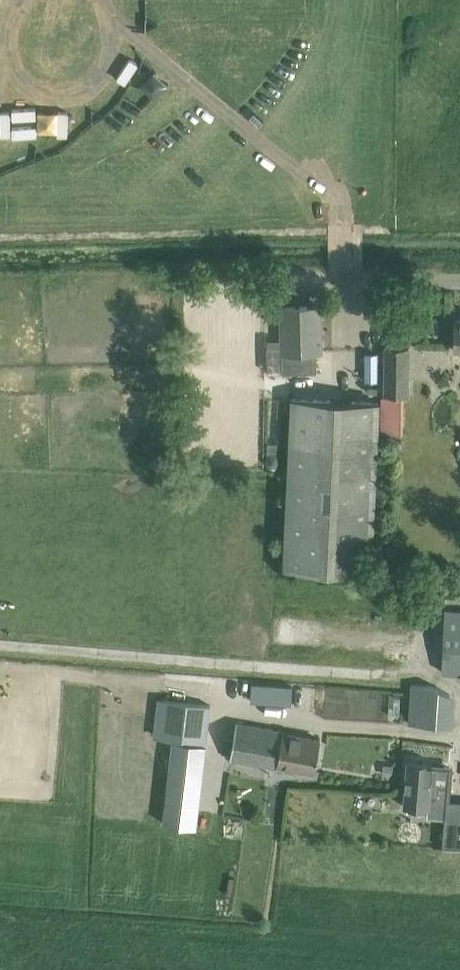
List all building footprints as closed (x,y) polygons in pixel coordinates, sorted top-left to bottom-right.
[(280,307),(282,372),(295,372),(295,375),(298,375),(298,372),(317,371),(316,351),(322,350),(321,306),(280,307)] [(385,394),(408,395),(408,346),(386,346),(385,394)] [(376,352),(366,352),(366,380),(376,380),(376,352)] [(291,398),(290,418),(284,566),(372,570),(379,402),(291,398)] [(268,458),(268,463),(271,466),(276,466),(279,463),(279,458),(276,455),(271,455),(268,458)] [(446,610),(443,672),(459,672),(459,611),(446,610)] [(412,721),(447,722),(448,684),(414,682),(412,721)] [(252,684),(251,700),(290,703),(291,686),(252,684)] [(209,705),(158,698),(153,735),(173,738),(161,820),(196,825),(207,745),(204,744),(209,705)] [(283,730),(237,722),(229,758),(276,766),(283,730)] [(320,738),(283,730),(276,766),(314,772),(320,738)] [(428,807),(427,816),(446,817),(448,792),(439,791),(439,782),(431,782),(432,761),(408,759),(404,805),(428,807)] [(384,765),(383,775),(393,776),(394,766),(384,765)]
